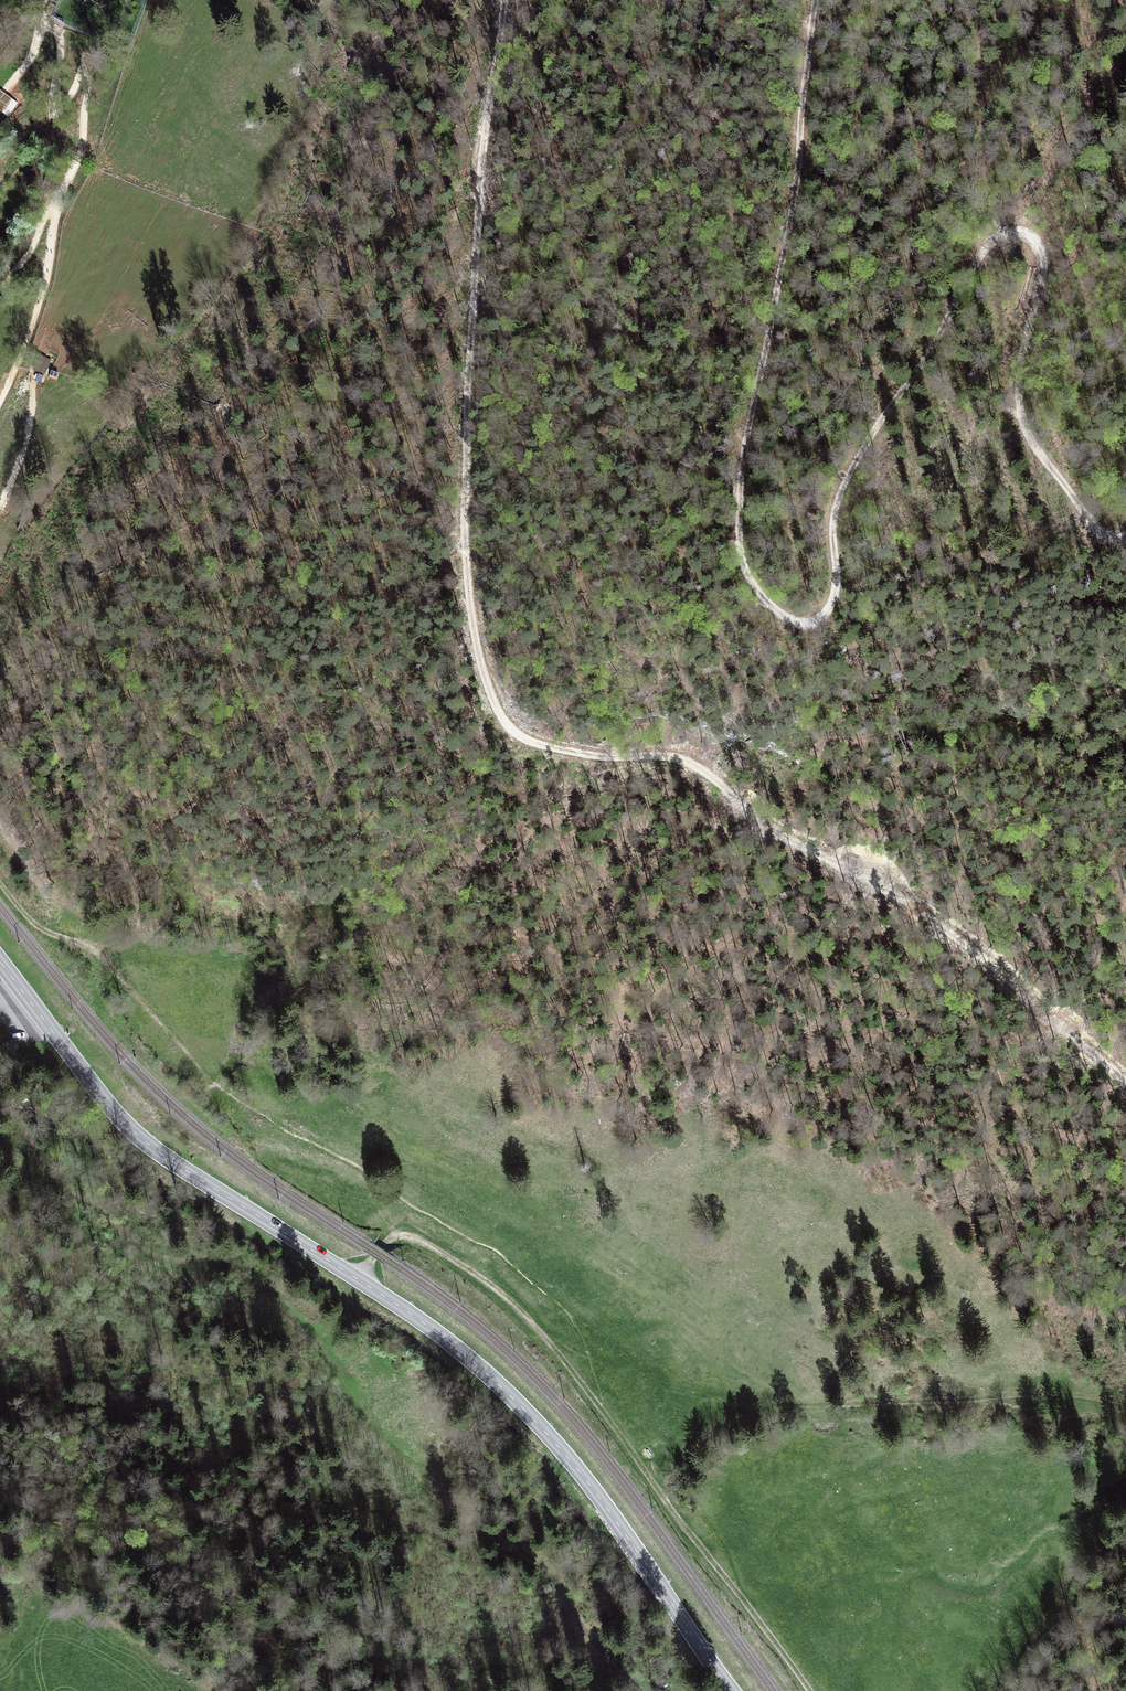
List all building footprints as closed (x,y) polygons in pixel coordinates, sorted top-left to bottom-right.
[(18,104),(7,96),(0,105),(0,111),(8,117),(18,104)]
